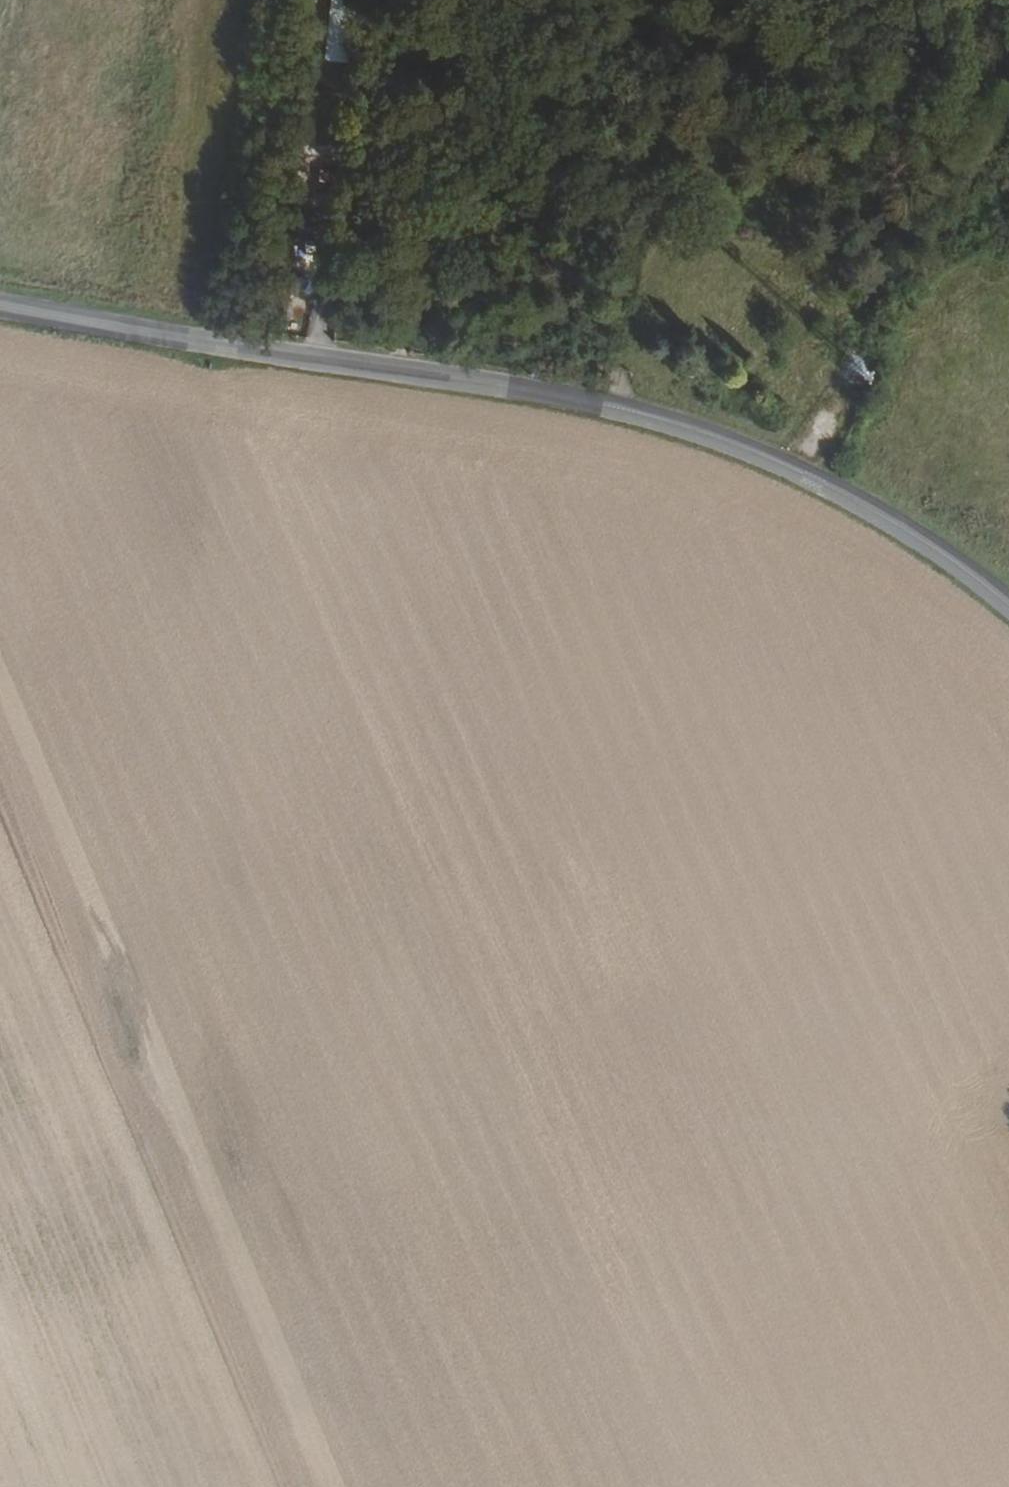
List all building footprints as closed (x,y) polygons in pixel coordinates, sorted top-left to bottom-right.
[(837,376),(864,385),(874,355),(847,346),(837,376)]
